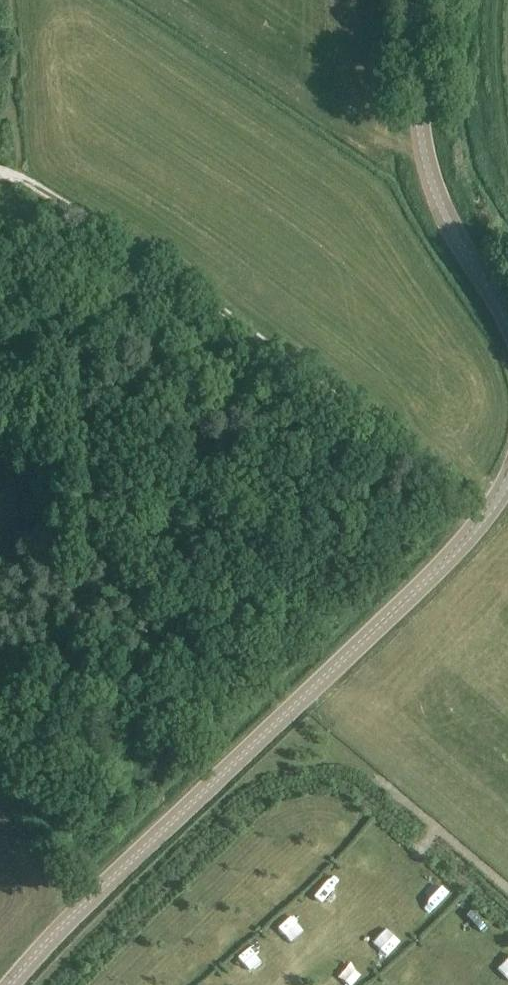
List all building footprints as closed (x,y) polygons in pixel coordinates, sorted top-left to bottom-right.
[(326,880),(314,889),(326,903),(338,893),(326,880)] [(273,928),(294,950),(307,938),(286,915),(273,928)] [(237,968),(249,982),(264,969),(251,955),(237,968)] [(494,971),(507,982),(507,956),(507,955),(494,971)]
